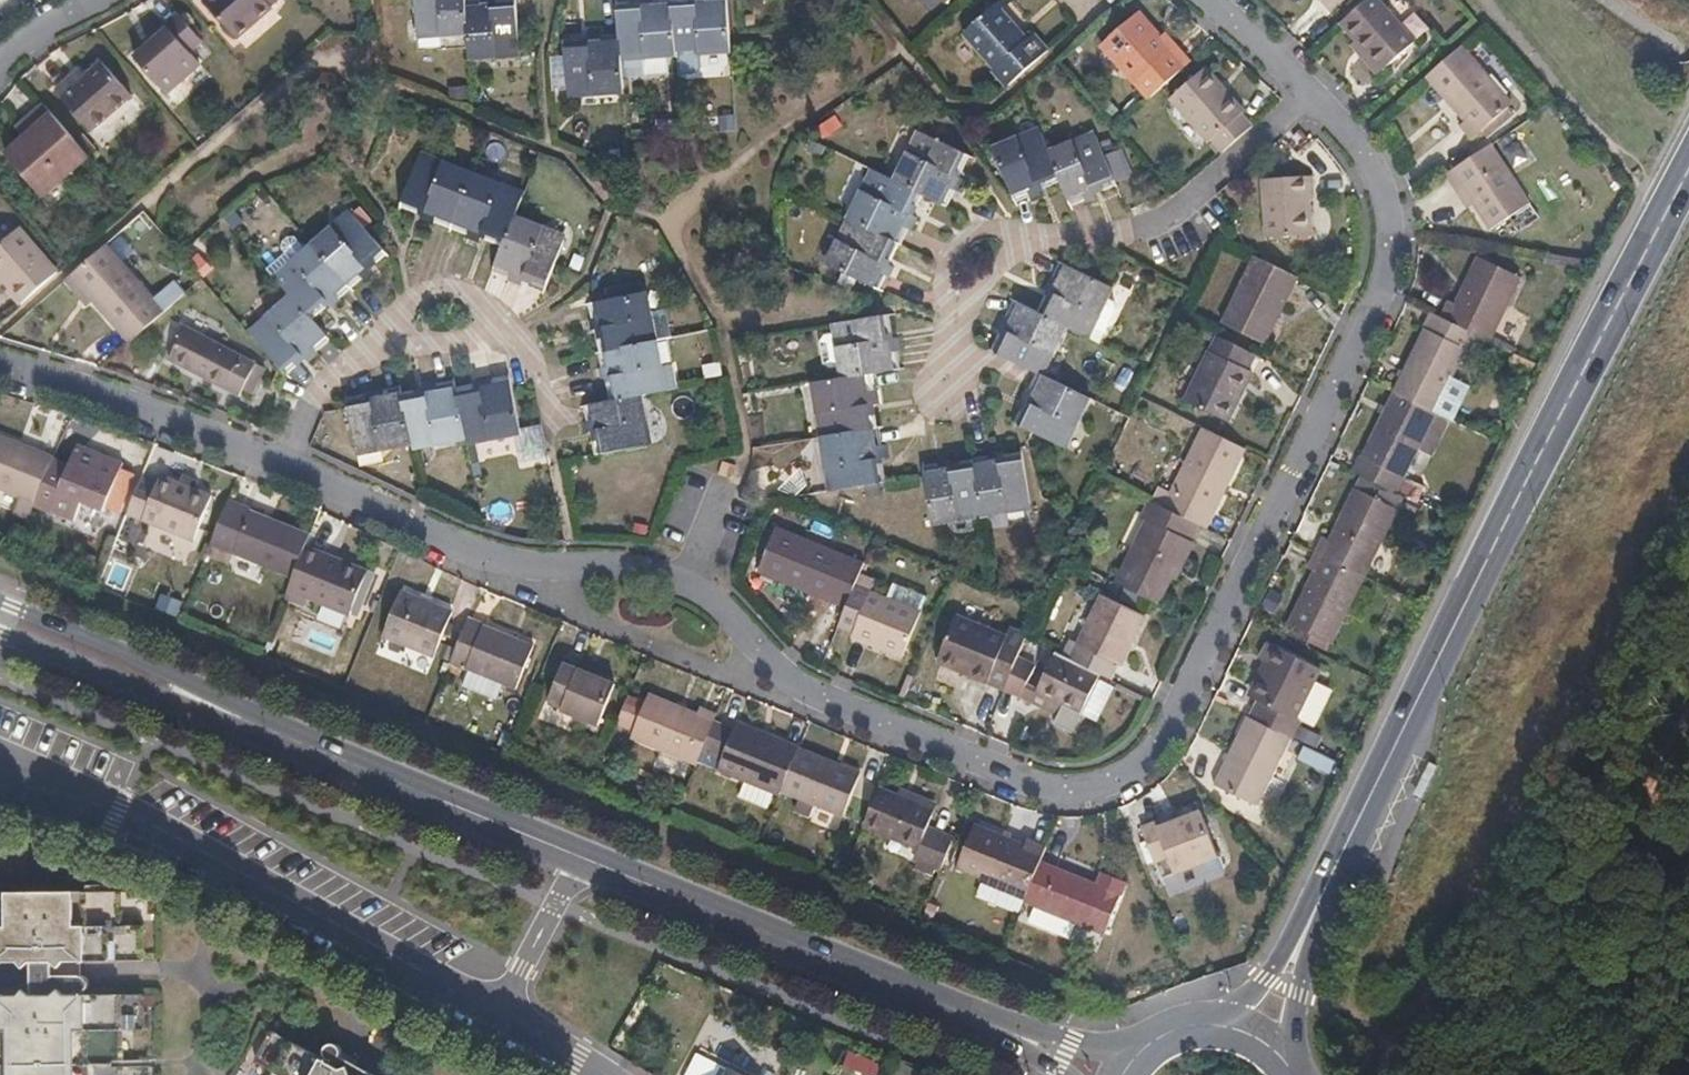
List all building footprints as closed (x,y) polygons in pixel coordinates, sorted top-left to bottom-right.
[(202,1),(236,38),(271,7),(270,6),(276,0),(203,0),(202,1)] [(416,34),(467,31),(465,0),(414,0),(416,34)] [(467,31),(469,56),(520,53),(516,8),(494,10),(493,0),(465,0),(467,31)] [(618,35),(617,37),(618,58),(673,54),(670,8),(669,1),(652,2),(652,0),(638,0),(638,3),(639,12),(616,13),(618,35)] [(730,50),(727,0),(694,0),(694,7),(670,8),(673,54),(730,50)] [(1335,10),(1347,0),(1326,0),(1335,10)] [(1343,23),(1386,71),(1417,44),(1379,0),(1369,0),(1343,23)] [(963,34),(1009,86),(1049,51),(1034,34),(1027,40),(996,4),(963,34)] [(133,56),(167,95),(200,66),(188,54),(201,43),(176,14),(147,39),(149,42),(133,56)] [(1150,100),(1190,65),(1174,47),(1170,51),(1137,15),(1102,46),(1150,100)] [(599,38),(599,36),(599,33),(586,34),(586,39),(586,49),(563,50),(564,53),(566,92),(621,89),(618,58),(617,37),(599,38)] [(1463,47),(1427,78),(1465,120),(1458,127),(1470,140),(1512,103),(1463,47)] [(56,92),(91,132),(131,98),(102,64),(77,87),(70,79),(56,92)] [(1222,154),(1252,128),(1242,116),(1245,112),(1227,92),(1224,95),(1202,71),(1170,100),(1209,144),(1212,142),(1222,154)] [(88,157),(42,105),(28,117),(36,127),(5,155),(42,198),(88,157)] [(995,151),(1015,201),(1029,195),(1029,198),(1030,200),(1041,196),(1038,192),(1036,183),(1057,175),(1049,156),(1040,133),(995,151)] [(923,135),(899,184),(916,192),(924,196),(946,206),(954,189),(956,191),(959,191),(965,179),(960,177),(952,173),(962,153),(923,135)] [(1097,137),(1049,156),(1057,175),(1060,182),(1069,204),(1083,198),(1084,201),(1085,203),(1096,199),(1094,194),(1091,186),(1113,177),(1106,159),(1097,137)] [(1491,145),(1444,175),(1455,191),(1462,187),(1490,231),(1530,204),(1491,145)] [(1122,152),(1106,159),(1113,177),(1115,183),(1132,176),(1122,152)] [(452,228),(471,178),(418,158),(403,198),(424,206),(421,216),(419,221),(431,226),(432,223),(433,221),(452,228)] [(899,184),(876,173),(852,222),(892,242),(899,246),(907,230),(910,231),(912,232),(918,219),(914,217),(906,214),(916,192),(899,184)] [(1260,178),(1263,236),(1309,234),(1307,194),(1310,194),(1309,175),(1260,178)] [(486,230),(507,238),(514,220),(522,198),(471,178),(452,228),(468,234),(467,236),(466,239),(480,244),(481,240),(486,230)] [(314,249),(349,288),(360,278),(362,280),(364,282),(372,274),(369,271),(363,264),(382,248),(369,234),(353,215),(314,249)] [(507,238),(503,248),(495,270),(510,276),(509,278),(509,281),(522,286),(524,281),(527,273),(548,281),(555,264),(564,239),(514,220),(507,238)] [(884,278),(886,278),(888,280),(893,269),(889,267),(881,263),(892,242),(852,222),(830,268),(877,291),(884,278)] [(21,306),(57,274),(19,229),(0,246),(0,278),(9,289),(7,291),(21,306)] [(97,304),(131,344),(188,295),(176,281),(154,300),(108,246),(73,276),(97,304)] [(322,300),(328,306),(332,310),(341,302),(339,301),(337,299),(349,288),(314,249),(277,281),(293,300),(306,315),(322,300)] [(1265,344),(1298,276),(1255,255),(1222,324),(1265,344)] [(1451,302),(1443,317),(1476,333),(1492,341),(1522,279),(1482,260),(1460,306),(1451,302)] [(1084,336),(1109,287),(1061,264),(1054,279),(1051,279),(1051,278),(1044,291),(1048,293),(1054,295),(1044,317),(1062,326),(1084,336)] [(73,276),(66,283),(90,311),(97,304),(73,276)] [(609,351),(653,342),(644,293),(596,302),(591,303),(594,319),(592,319),(590,319),(592,331),(596,330),(605,328),(609,351)] [(298,353),(304,360),(308,364),(319,354),(317,352),(315,350),(328,338),(312,321),(306,315),(293,300),(252,335),(281,368),(298,353)] [(1038,376),(1062,326),(1044,317),(1038,314),(1014,303),(1006,320),(1003,318),(1000,317),(994,329),(1000,333),(1006,335),(996,355),(1035,374),(1038,376)] [(1443,317),(1433,312),(1394,393),(1437,413),(1454,378),(1476,333),(1443,317)] [(882,317),(837,324),(845,379),(868,376),(870,376),(897,372),(895,354),(897,354),(900,354),(898,340),(892,341),(885,342),(882,317)] [(249,378),(259,383),(266,368),(186,329),(170,361),(240,395),(245,385),(249,378)] [(1239,384),(1253,354),(1216,335),(1185,399),(1226,419),(1242,386),(1239,384)] [(619,400),(639,396),(663,392),(653,342),(609,351),(601,353),(604,367),(602,368),(599,369),(601,380),(606,379),(614,377),(619,400)] [(818,383),(826,438),(867,432),(864,410),(873,408),(877,408),(875,393),(873,393),(871,394),(868,376),(845,379),(818,383)] [(1019,429),(1030,434),(1061,449),(1085,398),(1038,376),(1030,393),(1027,391),(1024,390),(1018,401),(1024,404),(1029,406),(1019,429)] [(464,437),(466,442),(522,432),(510,380),(491,384),(490,381),(490,377),(477,380),(478,385),(479,392),(457,396),(464,437)] [(256,390),(259,383),(249,378),(245,385),(256,390)] [(1467,384),(1454,378),(1437,413),(1451,421),(1467,384)] [(408,442),(409,446),(464,437),(457,396),(456,389),(454,385),(435,388),(435,386),(434,382),(420,385),(421,390),(423,398),(400,402),(408,442)] [(368,404),(345,408),(354,451),(408,442),(400,402),(399,394),(398,389),(380,392),(380,390),(380,387),(366,390),(367,395),(368,404)] [(1437,413),(1394,393),(1354,472),(1397,493),(1419,448),(1437,413)] [(588,433),(592,433),(601,431),(605,453),(648,445),(639,396),(619,400),(611,402),(587,406),(590,422),(587,423),(586,423),(588,433)] [(1451,421),(1437,413),(1419,448),(1432,456),(1451,421)] [(1195,524),(1205,529),(1245,448),(1204,428),(1166,510),(1195,524)] [(826,438),(834,492),(875,486),(872,465),(881,464),(886,463),(884,448),(881,448),(879,449),(876,430),(867,432),(826,438)] [(53,459),(0,437),(0,490),(35,504),(49,469),(53,459)] [(65,475),(49,469),(35,504),(35,506),(52,513),(53,511),(74,520),(82,501),(103,509),(121,465),(76,447),(65,475)] [(974,469),(980,513),(1030,506),(1023,461),(1001,465),(1000,457),(999,452),(987,453),(988,456),(988,459),(973,461),(974,469)] [(930,520),(980,513),(974,469),(951,472),(950,465),(949,460),(938,461),(938,463),(939,467),(922,469),(923,479),(930,520)] [(735,468),(723,463),(718,474),(730,479),(735,468)] [(156,485),(140,478),(126,515),(192,542),(210,499),(158,478),(156,485)] [(1322,538),(1315,553),(1364,577),(1396,511),(1356,490),(1331,541),(1322,538)] [(1114,582),(1157,603),(1168,579),(1171,579),(1190,541),(1188,539),(1195,524),(1166,510),(1147,501),(1140,516),(1154,523),(1146,540),(1136,535),(1114,582)] [(301,555),(309,536),(226,503),(208,546),(291,579),(301,555)] [(759,573),(847,610),(859,576),(864,566),(777,530),(759,573)] [(1364,577),(1315,553),(1306,569),(1315,573),(1290,624),(1331,645),(1364,577)] [(326,565),(301,555),(291,579),(286,592),(348,616),(366,572),(329,557),(326,565)] [(847,610),(840,626),(856,632),(854,638),(904,658),(928,598),(896,585),(889,600),(873,594),(877,583),(859,576),(847,610)] [(451,613),(401,593),(382,637),(433,657),(451,613)] [(1120,666),(1144,616),(1101,595),(1077,645),(1120,666)] [(988,682),(1005,689),(1018,658),(1026,638),(1027,637),(1011,630),(1008,637),(957,616),(939,662),(962,672),(964,667),(990,678),(988,682)] [(532,646),(467,619),(449,664),(467,671),(501,685),(514,690),(532,646)] [(1250,719),(1291,739),(1292,739),(1300,723),(1295,720),(1319,670),(1268,646),(1261,661),(1270,666),(1253,699),(1258,702),(1250,719)] [(1099,679),(1101,674),(1057,653),(1038,690),(1037,693),(1062,706),(1081,715),(1081,714),(1099,679)] [(1018,658),(1005,689),(1022,697),(1026,685),(1034,665),(1018,658)] [(560,712),(596,726),(613,686),(578,672),(581,666),(565,659),(548,701),(562,707),(560,712)] [(494,702),(501,685),(467,671),(460,688),(494,702)] [(1115,687),(1099,679),(1081,714),(1097,722),(1115,687)] [(1058,715),(1062,706),(1037,693),(1038,690),(1026,685),(1022,697),(1058,715)] [(696,765),(716,716),(700,709),(696,717),(646,696),(643,704),(626,697),(612,731),(696,765)] [(1250,719),(1248,718),(1215,785),(1258,806),(1291,739),(1250,719)] [(780,795),(798,750),(737,725),(718,771),(743,782),(773,794),(779,796),(780,795)] [(858,774),(798,750),(780,795),(840,819),(858,774)] [(1414,797),(1422,801),(1438,769),(1430,765),(1414,797)] [(766,812),(773,794),(743,782),(736,799),(766,812)] [(940,873),(953,841),(926,830),(932,816),(875,793),(861,828),(918,851),(913,862),(940,873)] [(1174,873),(1217,858),(1200,811),(1157,827),(1155,823),(1141,827),(1153,862),(1168,857),(1174,873)] [(1040,862),(1046,847),(1027,840),(1025,845),(975,824),(956,869),(1026,897),(1040,862)] [(1096,885),(1040,862),(1026,897),(1024,900),(1106,933),(1127,882),(1101,872),(1096,885)] [(60,962),(144,961),(143,926),(122,927),(121,893),(0,894),(0,962),(31,962),(60,962)] [(61,970),(60,962),(31,962),(32,996),(77,996),(77,992),(84,991),(86,990),(88,987),(88,983),(87,980),(84,977),(80,976),(70,976),(70,970),(61,970)] [(77,996),(32,996),(0,997),(0,1074),(123,1074),(123,1065),(122,1029),(144,1029),(144,995),(77,996)] [(272,1031),(256,1061),(274,1071),(272,1074),(350,1074),(272,1031)] [(727,1071),(697,1055),(687,1074),(725,1074),(727,1071)]
